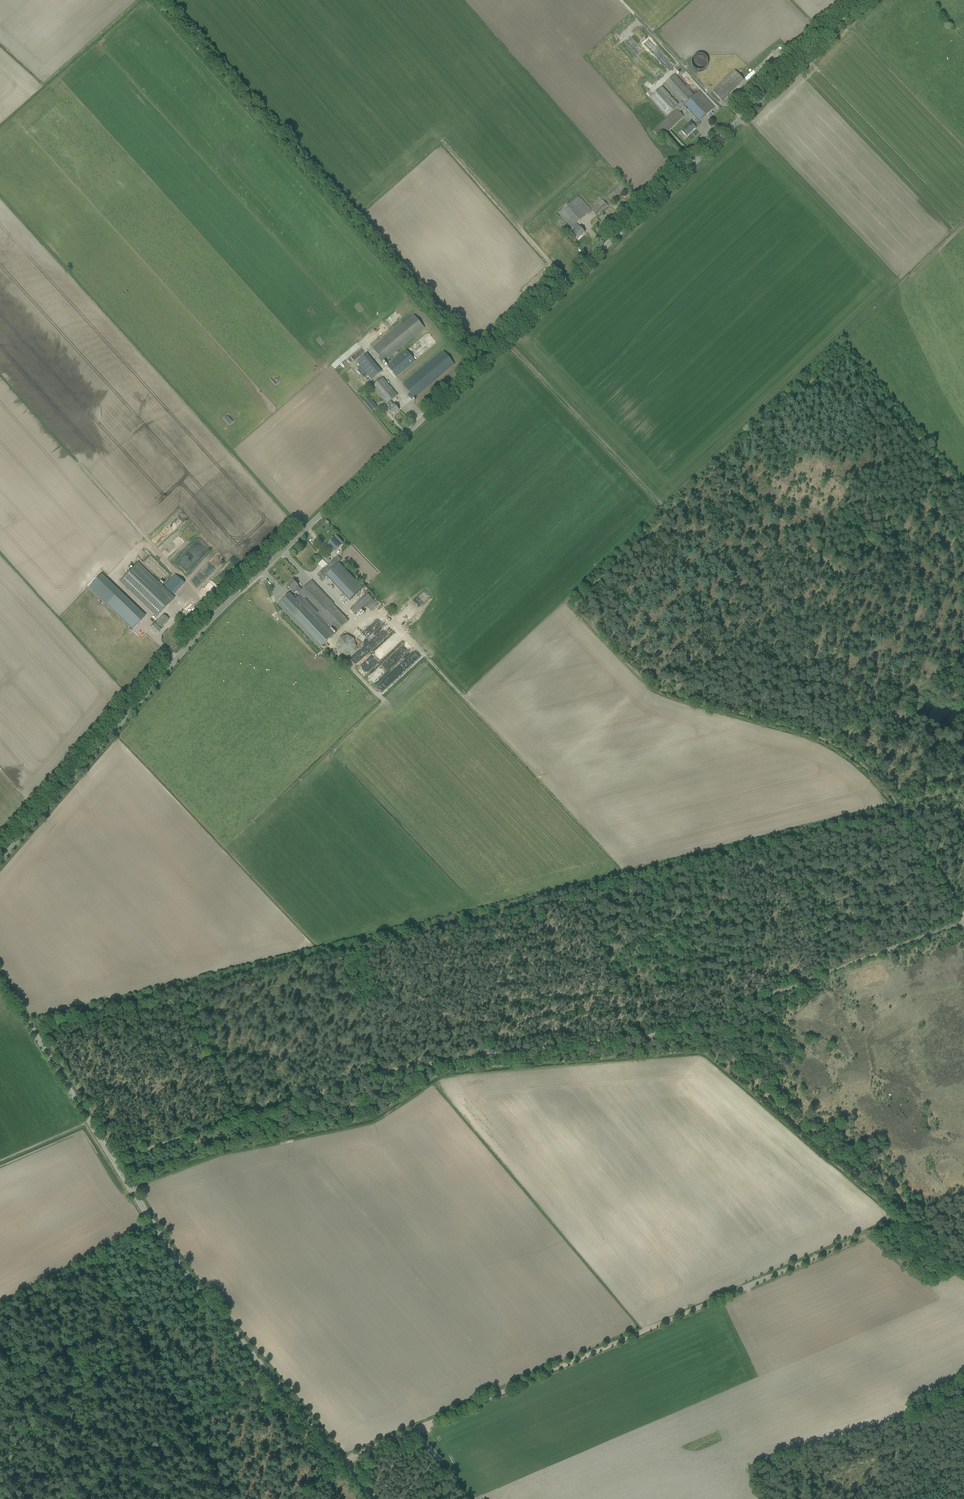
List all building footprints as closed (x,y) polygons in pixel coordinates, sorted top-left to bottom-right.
[(779,45),(773,51),(777,55),(783,49),(779,45)] [(771,52),(766,59),(770,62),(776,55),(771,52)] [(700,56),(698,56),(697,56),(693,59),(691,62),(691,67),(693,71),(697,73),(701,73),(705,70),(707,67),(707,63),(705,60),(703,57),(700,56)] [(712,91),(721,101),(743,81),(734,70),(712,91)] [(664,85),(680,103),(685,108),(695,118),(690,123),(681,131),(686,137),(696,128),(694,126),(698,122),(699,122),(714,107),(699,91),(694,96),(674,75),(664,85)] [(666,116),(675,108),(678,105),(662,87),(649,98),(666,116)] [(678,105),(675,108),(677,109),(653,131),(660,138),(683,117),(680,113),(685,108),(680,103),(678,105)] [(585,233),(576,224),(591,210),(588,207),(578,195),(558,213),(572,228),(572,227),(575,231),(574,233),(579,238),(585,233)] [(591,210),(597,216),(608,206),(602,200),(591,210)] [(560,225),(563,223),(557,216),(554,219),(560,225)] [(373,348),(380,358),(379,359),(382,363),(424,328),(414,315),(373,348)] [(406,350),(387,366),(396,377),(415,361),(406,350)] [(408,395),(411,400),(455,364),(444,351),(403,385),(410,393),(408,395)] [(357,362),(371,380),(381,372),(367,354),(357,362)] [(390,408),(388,410),(392,415),(399,410),(394,404),(393,405),(390,401),(397,395),(383,378),(372,387),(390,408)] [(363,402),(372,412),(377,407),(369,397),(363,402)] [(334,547),(337,550),(343,544),(336,536),(330,541),(334,546),(334,547)] [(329,565),(332,569),(339,563),(342,560),(338,556),(329,565)] [(120,581),(157,616),(174,598),(137,563),(120,581)] [(164,586),(173,595),(184,583),(175,575),(164,586)] [(295,599),(290,593),(278,604),(319,648),(348,621),(333,605),(334,604),(312,580),(302,590),(293,580),(287,586),(294,594),(297,591),(300,595),(295,599)] [(110,590),(101,600),(133,629),(142,620),(110,590)] [(366,594),(350,609),(355,614),(360,610),(361,609),(363,610),(366,607),(368,609),(375,602),(372,599),(374,596),(369,590),(365,593),(366,594)] [(150,629),(156,635),(161,630),(159,629),(169,619),(164,615),(150,629)] [(364,645),(387,626),(378,615),(359,631),(355,634),(364,645)] [(338,651),(345,655),(352,653),(356,646),(354,639),(347,635),(340,637),(336,644),(338,651)] [(391,679),(395,682),(401,671),(395,667),(391,674),(393,675),(391,679)]
